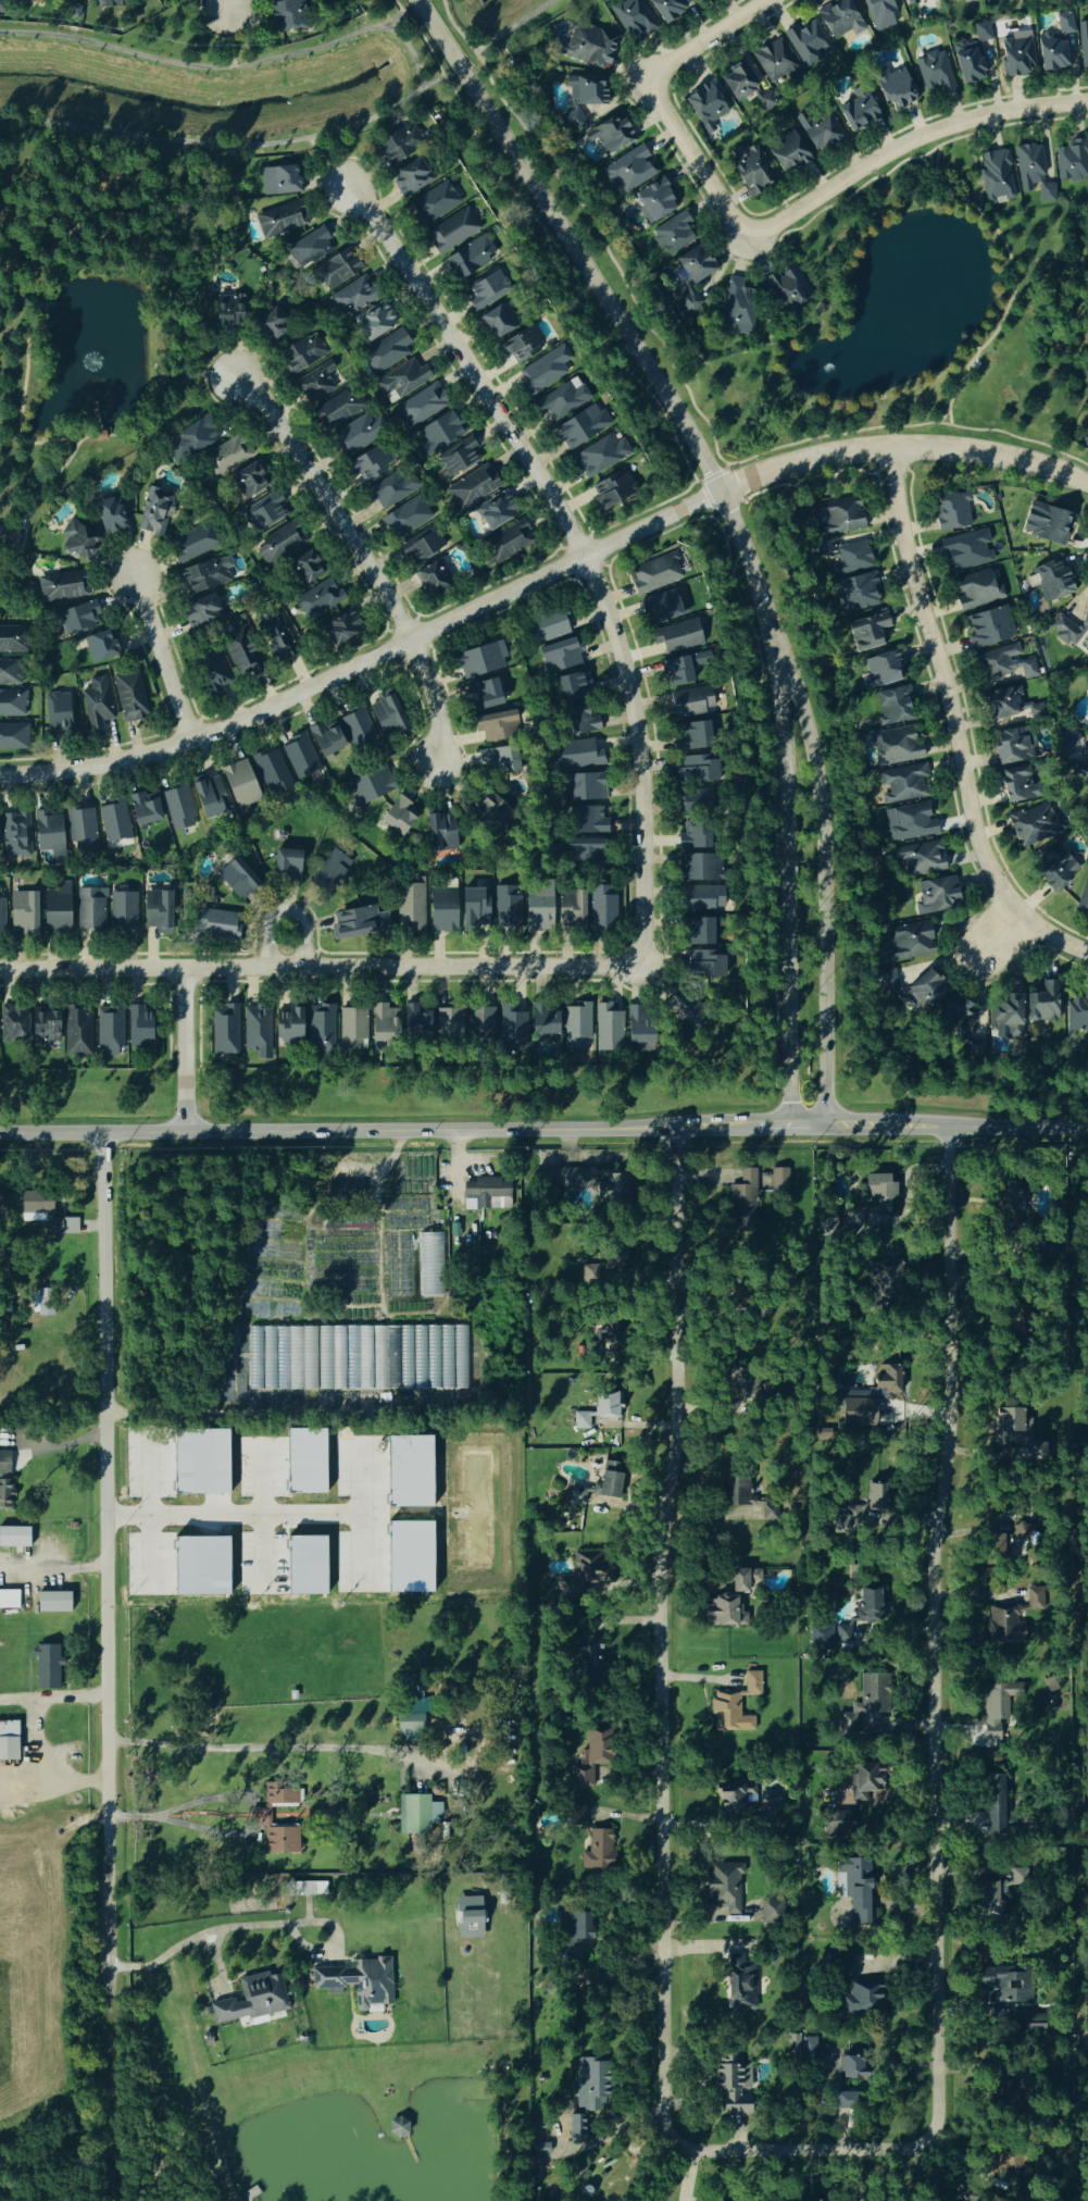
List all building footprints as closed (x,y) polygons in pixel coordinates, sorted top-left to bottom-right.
[(23,8),(32,0),(15,0),(23,8)] [(306,29),(305,0),(268,0),(270,30),(306,29)] [(656,30),(641,0),(623,0),(610,7),(628,44),(656,30)] [(678,0),(645,0),(662,25),(684,9),(678,0)] [(830,41),(850,31),(852,37),(864,31),(849,0),(840,0),(816,12),(830,41)] [(891,16),(895,14),(890,0),(863,0),(874,33),(895,26),(891,16)] [(80,6),(66,5),(65,19),(79,21),(80,6)] [(1056,15),(1059,36),(1074,34),(1071,12),(1056,15)] [(803,69),(833,52),(813,17),(783,34),(803,69)] [(951,43),(958,84),(985,79),(982,59),(994,57),(988,22),(974,25),(976,38),(951,43)] [(1087,65),(1087,22),(1078,22),(1080,65),(1087,65)] [(563,59),(607,68),(614,33),(569,25),(563,59)] [(1028,75),(1028,65),(1033,65),(1032,32),(1011,33),(1011,40),(1000,40),(1002,76),(1028,75)] [(796,72),(782,38),(753,50),(768,84),(796,72)] [(941,49),(910,62),(923,93),(940,86),(943,93),(956,87),(941,49)] [(731,102),(757,91),(744,59),(726,67),(729,73),(720,77),(731,102)] [(881,105),(891,102),(893,109),(914,102),(905,72),(874,81),(881,105)] [(570,105),(604,105),(605,77),(570,76),(570,105)] [(682,96),(705,136),(715,130),(710,123),(733,109),(715,77),(682,96)] [(879,117),(866,91),(835,107),(849,133),(879,117)] [(779,174),(812,157),(811,155),(843,139),(828,109),(805,120),(801,113),(791,119),(798,132),(777,142),(776,140),(765,146),(779,174)] [(635,139),(622,117),(615,122),(612,116),(585,132),(602,159),(635,139)] [(389,168),(424,142),(413,127),(405,132),(398,123),(371,143),(389,168)] [(729,165),(749,199),(778,181),(753,139),(737,148),(743,157),(729,165)] [(1087,143),(1055,144),(1057,181),(1087,180),(1087,162),(1087,143)] [(1021,192),(1038,189),(1040,205),(1057,202),(1053,182),(1046,183),(1040,144),(1014,148),(1021,192)] [(613,183),(621,196),(655,175),(645,159),(649,157),(641,145),(600,170),(610,185),(613,183)] [(1009,150),(979,152),(983,200),(1013,197),(1009,150)] [(402,196),(432,182),(421,158),(391,172),(402,196)] [(261,196),(297,194),(296,166),(260,168),(261,196)] [(677,212),(664,179),(633,191),(639,204),(626,209),(634,229),(677,212)] [(461,204),(446,180),(409,204),(423,227),(461,204)] [(302,227),(294,202),(253,214),(261,239),(302,227)] [(480,229),(465,207),(425,234),(440,256),(480,229)] [(649,232),(666,258),(695,240),(688,229),(693,226),(684,211),(649,232)] [(299,269),(334,252),(323,229),(288,246),(299,269)] [(497,259),(486,236),(442,257),(453,280),(497,259)] [(715,272),(700,245),(675,258),(689,285),(715,272)] [(311,268),(324,292),(360,272),(347,248),(311,268)] [(778,315),(811,302),(796,266),(777,274),(776,272),(763,277),(778,315)] [(463,288),(475,310),(510,290),(498,268),(463,288)] [(342,321),(377,300),(362,276),(327,298),(342,321)] [(723,328),(732,328),(732,335),(753,336),(755,290),(741,289),(742,279),(725,278),(723,328)] [(212,298),(211,325),(241,326),(242,299),(212,298)] [(371,341),(396,323),(381,302),(355,320),(371,341)] [(478,316),(492,340),(515,327),(502,303),(478,316)] [(282,307),(256,310),(261,344),(286,341),(282,307)] [(277,348),(289,374),(327,357),(315,331),(277,348)] [(359,350),(370,375),(413,356),(401,331),(359,350)] [(503,358),(511,355),(514,364),(531,358),(521,333),(497,342),(503,358)] [(567,377),(561,363),(569,360),(564,347),(516,369),(527,395),(567,377)] [(423,366),(419,368),(412,358),(375,382),(389,405),(431,378),(423,366)] [(336,392),(329,374),(335,372),(332,364),(294,379),(304,405),(336,392)] [(591,399),(582,385),(572,391),(568,382),(532,403),(539,415),(546,411),(552,422),(591,399)] [(393,407),(405,430),(449,406),(436,383),(393,407)] [(331,435),(362,402),(345,385),(314,419),(331,435)] [(565,451),(610,426),(597,402),(552,428),(565,451)] [(415,432),(429,454),(465,431),(450,409),(415,432)] [(330,434),(342,457),(386,434),(377,417),(369,422),(366,415),(330,434)] [(163,447),(177,467),(220,436),(206,417),(163,447)] [(252,457),(239,435),(199,458),(212,480),(252,457)] [(580,477),(630,458),(623,438),(615,441),(613,437),(571,453),(580,477)] [(435,459),(447,480),(480,461),(474,450),(477,449),(471,439),(435,459)] [(345,461),(353,477),(358,474),(363,483),(387,470),(375,446),(345,461)] [(243,502),(267,483),(251,463),(227,482),(243,502)] [(456,511),(499,489),(487,466),(444,488),(456,511)] [(367,492),(382,513),(420,486),(409,471),(400,478),(395,472),(367,492)] [(137,531),(164,538),(174,496),(146,490),(137,531)] [(288,514),(273,491),(240,513),(254,536),(288,514)] [(485,531),(518,516),(508,494),(475,509),(485,531)] [(865,529),(857,494),(808,505),(813,523),(815,523),(820,542),(810,545),(814,559),(826,556),(822,539),(865,529)] [(969,494),(934,496),(936,531),(969,529),(967,503),(970,502),(969,494)] [(121,496),(93,502),(101,538),(129,531),(121,496)] [(431,523),(423,499),(382,513),(391,538),(431,523)] [(1071,513),(1029,503),(1021,534),(1063,545),(1071,513)] [(91,548),(97,540),(70,519),(57,535),(66,541),(61,548),(82,565),(94,550),(91,548)] [(305,542),(291,520),(251,546),(264,567),(305,542)] [(492,564),(534,544),(524,522),(481,542),(492,564)] [(205,524),(165,538),(175,564),(215,550),(205,524)] [(413,568),(444,545),(430,525),(399,548),(413,568)] [(941,540),(948,573),(994,562),(986,530),(941,540)] [(872,568),(865,540),(835,548),(839,562),(827,565),(831,579),(872,568)] [(303,589),(323,571),(303,550),(284,569),(303,589)] [(187,597),(230,581),(226,570),(232,568),(227,553),(177,570),(187,597)] [(682,579),(672,554),(627,571),(637,597),(682,579)] [(1032,569),(1044,604),(1073,594),(1060,559),(1032,569)] [(422,595),(449,588),(442,562),(415,569),(422,595)] [(36,578),(40,604),(87,597),(83,570),(36,578)] [(1005,599),(1001,585),(994,587),(989,570),(955,580),(960,598),(955,599),(960,614),(1005,599)] [(832,581),(838,614),(881,606),(874,573),(832,581)] [(310,619),(344,600),(331,578),(297,597),(310,619)] [(689,614),(682,589),(639,600),(646,625),(689,614)] [(190,632),(222,619),(212,593),(179,606),(190,632)] [(1085,599),(1080,623),(1055,618),(1052,629),(1055,630),(1052,641),(1079,647),(1082,629),(1087,630),(1087,599),(1085,599)] [(63,637),(100,627),(93,602),(56,612),(63,637)] [(965,618),(971,637),(968,638),(971,651),(1016,637),(1006,605),(965,618)] [(882,646),(878,632),(890,628),(885,609),(844,621),(854,654),(882,646)] [(568,636),(564,619),(566,618),(564,611),(522,622),(529,646),(568,636)] [(322,644),(351,643),(350,633),(356,633),(355,614),(321,615),(322,644)] [(265,662),(289,657),(281,617),(257,622),(265,662)] [(653,646),(661,644),(664,655),(702,646),(696,620),(649,631),(653,646)] [(0,628),(0,654),(22,654),(22,627),(0,628)] [(89,663),(117,656),(111,630),(83,636),(89,663)] [(222,641),(236,680),(255,673),(240,634),(222,641)] [(577,655),(582,653),(579,645),(574,647),(571,638),(535,651),(545,676),(580,664),(577,655)] [(464,680),(455,655),(502,639),(507,656),(502,658),(505,667),(464,680)] [(1033,658),(1022,661),(1017,645),(975,656),(981,681),(1020,671),(1023,681),(1038,677),(1033,658)] [(716,672),(710,650),(660,663),(666,686),(716,672)] [(894,650),(862,658),(868,677),(859,680),(863,692),(902,681),(894,650)] [(229,688),(220,651),(199,656),(208,693),(229,688)] [(20,686),(19,660),(0,660),(0,686),(20,686)] [(147,717),(137,671),(111,676),(121,722),(147,717)] [(551,680),(558,704),(592,695),(585,671),(551,680)] [(80,692),(86,731),(100,729),(99,723),(112,721),(105,677),(87,680),(89,690),(80,692)] [(466,687),(472,713),(500,706),(494,680),(466,687)] [(1022,710),(1007,683),(979,699),(995,726),(1022,710)] [(668,695),(672,719),(714,710),(709,686),(668,695)] [(883,727),(915,719),(908,687),(875,694),(883,727)] [(0,691),(0,718),(26,717),(25,691),(0,691)] [(72,733),(70,694),(45,695),(47,734),(72,733)] [(386,695),(367,700),(378,739),(397,734),(386,695)] [(1031,706),(1033,717),(1044,715),(1042,704),(1031,706)] [(564,711),(567,736),(599,731),(595,706),(564,711)] [(345,733),(342,735),(351,752),(376,739),(360,707),(338,719),(345,733)] [(474,734),(481,732),(483,743),(518,738),(514,711),(472,718),(474,734)] [(306,729),(319,759),(344,748),(333,723),(321,728),(319,724),(306,729)] [(674,751),(701,751),(701,743),(708,743),(707,723),(673,723),(674,751)] [(0,725),(0,751),(27,751),(28,725),(0,725)] [(871,733),(876,766),(921,760),(917,727),(871,733)] [(998,767),(1034,759),(1031,749),(1036,748),(1033,735),(1016,739),(1013,729),(990,734),(998,767)] [(293,779),(318,771),(304,732),(288,738),(290,744),(282,747),(293,779)] [(601,748),(593,748),(593,740),(552,741),(553,769),(602,768),(601,748)] [(250,756),(265,793),(290,783),(275,746),(250,756)] [(1070,778),(1087,779),(1087,746),(1082,746),(1080,762),(1072,762),(1070,778)] [(514,748),(476,752),(479,776),(516,772),(514,748)] [(716,761),(705,761),(705,757),(676,758),(677,784),(717,783),(716,761)] [(220,767),(232,810),(257,802),(245,760),(220,767)] [(346,783),(385,764),(396,788),(357,807),(346,783)] [(921,779),(927,778),(925,764),(878,773),(884,805),(925,798),(921,779)] [(1003,804),(1033,800),(1029,767),(999,771),(1003,804)] [(201,821),(228,812),(217,777),(207,780),(205,774),(188,780),(201,821)] [(604,801),(603,774),(560,775),(561,803),(604,801)] [(163,790),(171,831),(195,826),(187,785),(163,790)] [(508,812),(488,790),(465,810),(485,833),(508,812)] [(680,790),(679,813),(712,815),(713,791),(680,790)] [(142,795),(142,793),(127,796),(132,827),(161,822),(155,793),(142,795)] [(378,824),(403,838),(416,813),(408,809),(411,804),(395,795),(378,824)] [(125,803),(98,805),(102,842),(129,840),(125,803)] [(883,810),(888,843),(938,835),(936,820),(930,821),(927,803),(883,810)] [(1008,815),(1017,848),(1056,838),(1047,805),(1008,815)] [(96,850),(92,806),(66,809),(70,852),(96,850)] [(600,808),(567,808),(567,836),(606,834),(606,819),(601,819),(600,808)] [(457,850),(455,839),(459,838),(455,816),(440,819),(438,809),(424,812),(431,855),(457,850)] [(33,814),(34,852),(50,852),(50,859),(62,858),(61,813),(33,814)] [(29,814),(1,815),(3,861),(31,860),(29,814)] [(676,836),(675,849),(708,851),(709,824),(682,823),(682,836),(676,836)] [(602,839),(566,841),(568,868),(603,866),(602,839)] [(902,863),(904,875),(944,870),(940,842),(889,849),(891,864),(902,863)] [(1030,870),(1056,896),(1082,870),(1056,844),(1030,870)] [(308,885),(329,898),(351,862),(330,849),(308,885)] [(271,874),(280,874),(280,882),(299,883),(300,852),(272,851),(271,874)] [(260,884),(241,900),(216,873),(236,856),(260,884)] [(720,882),(720,856),(682,856),(683,883),(720,882)] [(1087,874),(1076,909),(1087,912),(1087,874)] [(915,916),(950,912),(949,903),(956,903),(954,878),(912,882),(915,916)] [(69,883),(56,883),(56,892),(40,893),(41,933),(69,932),(69,883)] [(424,931),(423,886),(396,886),(396,932),(424,931)] [(494,931),(519,931),(519,896),(508,896),(509,887),(495,887),(494,931)] [(586,930),(615,929),(614,896),(606,896),(606,887),(585,887),(586,930)] [(722,887),(679,887),(679,913),(722,914),(722,887)] [(551,931),(551,888),(532,889),(532,893),(523,893),(523,932),(551,931)] [(76,931),(104,930),(104,889),(76,889),(76,931)] [(455,890),(428,889),(427,934),(455,934),(455,890)] [(487,927),(488,890),(459,889),(458,927),(487,927)] [(8,931),(35,931),(36,893),(9,892),(8,931)] [(170,892),(142,892),(143,936),(170,936),(170,892)] [(556,930),(583,929),(582,892),(555,893),(556,930)] [(109,893),(108,930),(136,930),(136,894),(109,893)] [(386,913),(376,914),(374,906),(333,913),(335,926),(330,927),(333,941),(389,931),(386,913)] [(233,938),(233,912),(193,911),(193,937),(233,938)] [(710,919),(684,920),(685,947),(711,946),(710,919)] [(932,956),(930,924),(891,926),(893,959),(932,956)] [(684,979),(723,980),(723,958),(711,957),(711,952),(685,951),(684,979)] [(907,983),(920,1009),(944,998),(932,971),(907,983)] [(1026,994),(1025,1022),(1056,1023),(1057,983),(1040,982),(1040,994),(1026,994)] [(895,995),(911,1013),(919,1005),(903,987),(895,995)] [(1064,1033),(1087,1033),(1087,995),(1080,995),(1080,1000),(1064,1000),(1064,1033)] [(1021,996),(996,996),(996,1009),(987,1009),(988,1039),(1022,1038),(1021,996)] [(369,1043),(397,1044),(398,1010),(388,1009),(388,1005),(370,1004),(369,1043)] [(525,1014),(513,1014),(513,1005),(498,1004),(498,1055),(525,1055),(525,1014)] [(0,1044),(25,1043),(24,1011),(10,1011),(10,1005),(0,1006),(0,1038),(0,1044)] [(211,1009),(212,1055),(239,1055),(238,1005),(222,1005),(222,1009),(211,1009)] [(402,1035),(430,1034),(429,1013),(416,1014),(416,1005),(401,1005),(402,1035)] [(621,1013),(613,1013),(613,1005),(594,1006),(595,1053),(622,1053),(621,1013)] [(128,1049),(150,1049),(149,1006),(127,1006),(128,1049)] [(334,1006),(309,1006),(308,1049),(333,1050),(334,1006)] [(89,1057),(90,1008),(65,1007),(64,1056),(89,1057)] [(624,1051),(652,1052),(652,1027),(641,1026),(641,1007),(625,1007),(624,1051)] [(96,1008),(96,1056),(122,1057),(122,1009),(96,1008)] [(244,1052),(255,1052),(255,1061),(270,1060),(269,1008),(243,1009),(244,1052)] [(530,1042),(546,1042),(547,1036),(556,1037),(556,1008),(531,1008),(530,1042)] [(338,1050),(365,1051),(366,1010),(338,1009),(338,1050)] [(493,1009),(468,1009),(469,1041),(494,1040),(493,1009)] [(563,1049),(590,1049),(589,1009),(562,1009),(563,1049)] [(462,1010),(435,1010),(435,1045),(462,1045),(462,1010)] [(28,1037),(39,1036),(39,1042),(59,1042),(58,1011),(27,1012),(28,1037)] [(275,1046),(300,1045),(299,1011),(274,1012),(275,1046)] [(965,1056),(985,1056),(984,1042),(964,1042),(965,1056)] [(603,1175),(603,1183),(594,1183),(595,1170),(539,1168),(539,1187),(567,1188),(567,1203),(626,1206),(628,1176),(603,1175)] [(757,1170),(740,1169),(739,1186),(732,1186),(731,1222),(746,1222),(746,1224),(756,1225),(757,1170)] [(789,1192),(788,1169),(770,1169),(771,1193),(789,1192)] [(863,1176),(863,1199),(871,1199),(871,1214),(890,1213),(890,1202),(895,1201),(894,1185),(888,1185),(888,1175),(863,1176)] [(463,1180),(464,1211),(511,1210),(510,1183),(501,1183),(501,1180),(463,1180)] [(1022,1182),(1003,1181),(1001,1227),(1020,1228),(1022,1182)] [(46,1223),(46,1235),(62,1235),(62,1219),(52,1219),(52,1199),(18,1199),(18,1223),(46,1223)] [(419,1236),(420,1295),(442,1295),(441,1236),(419,1236)] [(51,1290),(31,1290),(32,1317),(51,1316),(51,1290)] [(617,1354),(616,1323),(584,1323),(584,1354),(617,1354)] [(248,1328),(249,1391),(439,1388),(439,1389),(467,1389),(466,1327),(344,1328),(344,1327),(248,1328)] [(900,1397),(901,1366),(878,1365),(877,1378),(873,1378),(872,1389),(883,1389),(882,1397),(900,1397)] [(1021,1408),(996,1408),(997,1444),(1030,1444),(1030,1420),(1022,1420),(1021,1408)] [(590,1412),(590,1429),(575,1429),(575,1412),(590,1412)] [(1040,1423),(1031,1423),(1030,1458),(1040,1458),(1041,1442),(1040,1442),(1040,1423)] [(288,1493),(288,1429),(326,1429),(326,1492),(288,1493)] [(229,1493),(175,1493),(175,1430),(229,1430),(229,1493)] [(434,1506),(388,1507),(387,1437),(433,1435),(434,1506)] [(10,1475),(0,1474),(0,1450),(11,1451),(10,1475)] [(621,1463),(600,1461),(597,1496),(618,1498),(621,1463)] [(741,1521),(771,1522),(772,1503),(749,1502),(750,1477),(723,1476),(722,1507),(742,1508),(741,1521)] [(861,1511),(885,1511),(885,1484),(845,1485),(846,1504),(846,1523),(861,1523),(861,1511)] [(570,1502),(573,1485),(588,1488),(585,1504),(570,1502)] [(389,1593),(389,1521),(434,1521),(434,1593),(389,1593)] [(29,1547),(0,1547),(0,1527),(29,1527),(29,1547)] [(327,1593),(288,1593),(288,1535),(327,1535),(327,1593)] [(229,1594),(175,1594),(176,1537),(229,1537),(229,1594)] [(730,1593),(759,1594),(759,1570),(731,1569),(730,1593)] [(856,1622),(884,1623),(885,1600),(881,1600),(881,1588),(858,1587),(856,1622)] [(1041,1612),(1041,1588),(1025,1588),(1026,1608),(988,1608),(989,1646),(1025,1645),(1024,1623),(1016,1623),(1016,1612),(1041,1612)] [(20,1608),(0,1608),(0,1590),(20,1590),(20,1608)] [(39,1592),(72,1592),(72,1612),(39,1612),(39,1592)] [(747,1627),(747,1613),(737,1613),(737,1595),(712,1595),(712,1605),(704,1604),(703,1617),(708,1617),(708,1626),(747,1627)] [(809,1649),(849,1649),(849,1626),(809,1626),(809,1649)] [(35,1690),(60,1689),(59,1657),(58,1657),(57,1645),(31,1645),(32,1659),(34,1659),(35,1690)] [(714,1731),(754,1732),(754,1717),(740,1717),(740,1697),(760,1697),(761,1672),(744,1672),(744,1694),(711,1694),(711,1716),(714,1716),(714,1731)] [(859,1714),(889,1714),(888,1674),(858,1674),(859,1714)] [(1022,1684),(984,1683),(983,1727),(957,1727),(957,1746),(999,1747),(1000,1720),(1008,1720),(1008,1698),(1022,1698),(1022,1684)] [(422,1734),(422,1708),(397,1707),(396,1734),(422,1734)] [(856,1714),(838,1715),(839,1738),(857,1737),(856,1714)] [(886,1714),(866,1715),(866,1724),(873,1724),(873,1722),(886,1722),(886,1714)] [(16,1761),(17,1722),(0,1722),(0,1761),(16,1761)] [(609,1766),(608,1729),(586,1729),(587,1767),(609,1766)] [(865,1793),(881,1792),(880,1764),(850,1764),(851,1806),(865,1806),(865,1793)] [(985,1833),(1005,1834),(1007,1776),(987,1776),(985,1833)] [(745,1797),(755,1796),(754,1780),(716,1782),(718,1816),(746,1814),(745,1797)] [(298,1790),(287,1789),(287,1783),(264,1783),(264,1805),(298,1805),(298,1790)] [(397,1796),(398,1835),(430,1835),(430,1825),(440,1825),(440,1804),(430,1804),(429,1796),(397,1796)] [(567,1826),(585,1826),(584,1804),(566,1804),(567,1826)] [(298,1853),(298,1827),(267,1827),(267,1807),(248,1807),(248,1827),(264,1827),(264,1853),(298,1853)] [(853,1814),(823,1813),(822,1834),(852,1834),(853,1814)] [(580,1869),(611,1869),(612,1830),(589,1830),(588,1853),(580,1853),(580,1869)] [(869,1925),(868,1880),(856,1880),(856,1859),(835,1860),(836,1893),(848,1893),(848,1925),(869,1925)] [(744,1864),(708,1864),(708,1921),(724,1921),(724,1916),(739,1916),(740,1875),(744,1875),(744,1864)] [(1005,1916),(1004,1888),(1027,1887),(1027,1870),(983,1871),(985,1917),(1005,1916)] [(288,1897),(326,1896),(326,1882),(288,1883),(288,1897)] [(459,1938),(458,1897),(483,1897),(484,1937),(459,1938)] [(761,1925),(782,1924),(781,1899),(760,1900),(761,1925)] [(581,1974),(581,1941),(590,1941),(590,1914),(562,1914),(563,1974),(581,1974)] [(728,2002),(729,2002),(730,2013),(757,2012),(756,1964),(743,1965),(743,1957),(726,1958),(728,2002)] [(310,1969),(311,1991),(326,1990),(326,1995),(341,1995),(341,1987),(353,1987),(354,2013),(367,2012),(367,2006),(392,2005),(390,1959),(353,1960),(353,1968),(310,1969)] [(1030,1973),(1005,1973),(1005,1968),(979,1969),(980,1986),(994,1986),(994,2004),(1031,2003),(1030,1973)] [(236,1980),(241,1999),(209,2006),(214,2027),(287,2010),(279,1973),(269,1975),(268,1973),(236,1980)] [(878,2017),(883,1984),(847,1978),(841,2011),(878,2017)] [(790,2052),(790,2035),(800,2035),(800,2052),(790,2052)] [(804,2057),(817,2054),(812,2038),(800,2042),(804,2057)] [(836,2080),(863,2080),(863,2051),(837,2051),(836,2080)] [(716,2091),(718,2091),(718,2115),(750,2114),(749,2065),(741,2065),(741,2055),(715,2056),(716,2091)] [(567,2143),(585,2142),(584,2113),(605,2112),(604,2062),(590,2062),(590,2059),(575,2059),(576,2116),(567,2116),(567,2143)] [(836,2092),(858,2092),(858,2109),(836,2109),(836,2092)] [(408,2137),(407,2120),(388,2120),(388,2138),(408,2137)]
